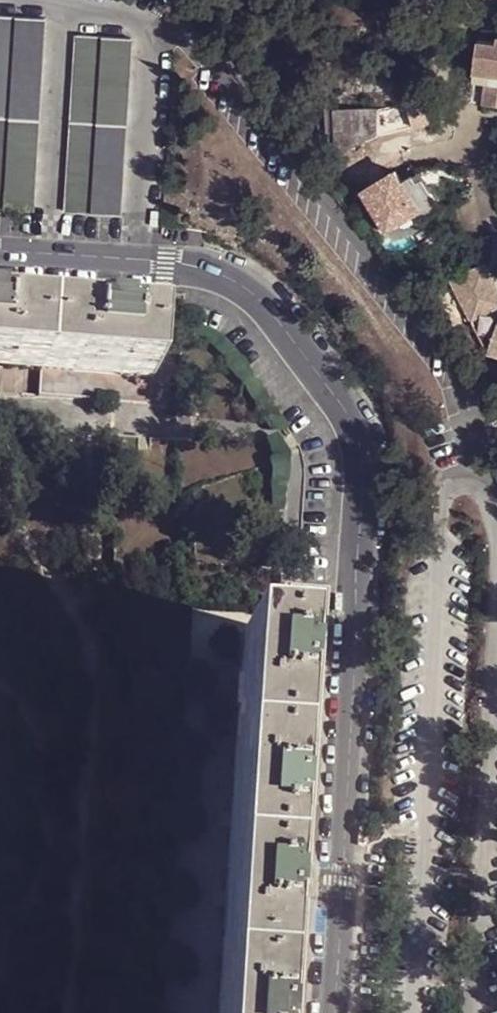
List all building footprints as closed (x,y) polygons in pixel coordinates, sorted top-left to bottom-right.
[(7,211),(17,19),(0,18),(0,210),(7,211)] [(43,20),(17,19),(7,211),(33,212),(43,20)] [(67,215),(95,216),(105,37),(76,36),(67,215)] [(131,39),(105,37),(95,216),(120,218),(131,39)] [(496,40),(489,69),(496,71),(496,41),(496,40)] [(489,69),(487,79),(496,80),(496,71),(489,69)] [(372,134),(399,133),(400,122),(403,109),(369,107),(372,134)] [(402,168),(360,191),(368,204),(363,207),(377,232),(410,214),(417,225),(447,208),(430,177),(423,180),(420,173),(408,179),(402,168)] [(488,279),(482,267),(449,282),(455,295),(488,279)] [(488,279),(455,295),(468,324),(496,310),(496,298),(488,279)] [(72,307),(71,318),(91,320),(110,321),(110,309),(72,307)] [(125,322),(126,310),(110,309),(110,321),(125,322)] [(36,373),(40,316),(9,314),(0,313),(0,370),(36,373)] [(155,381),(159,324),(125,322),(110,321),(91,320),(71,318),(40,316),(36,373),(155,381)] [(496,361),(496,322),(496,321),(483,356),(496,361)] [(289,603),(309,605),(310,586),(290,584),(289,603)] [(240,635),(217,1012),(275,1012),(297,639),(240,635)]
